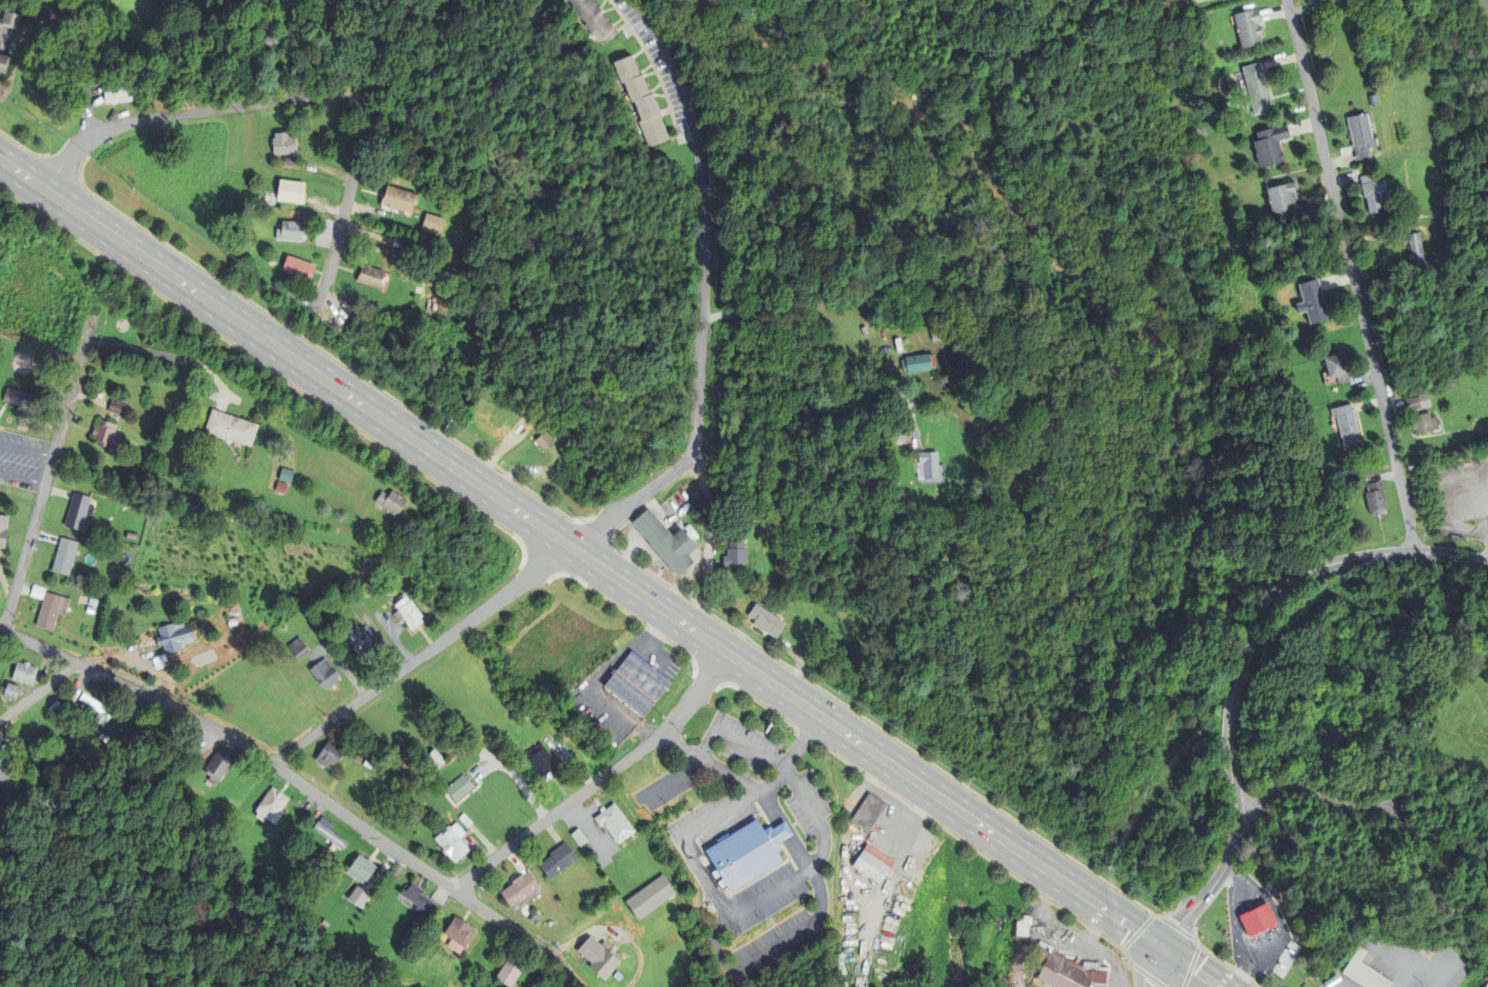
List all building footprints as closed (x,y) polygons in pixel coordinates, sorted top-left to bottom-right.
[(573,5),(569,0),(593,0),(602,10),(600,12),(618,32),(605,44),(601,40),(599,41),(585,26),(587,24),(571,7),(573,5)] [(6,23),(11,7),(28,13),(22,29),(6,23)] [(1262,23),(1258,24),(1258,25),(1260,25),(1262,36),(1261,37),(1262,44),(1242,48),(1234,14),(1255,9),(1259,9),(1262,23)] [(14,30),(19,15),(3,10),(0,21),(0,26),(14,30)] [(10,72),(0,70),(0,49),(1,52),(14,55),(10,72)] [(632,55),(640,75),(642,74),(650,95),(653,94),(662,116),(660,117),(669,140),(648,148),(638,122),(642,121),(634,101),(632,102),(624,82),(621,83),(613,62),(632,55)] [(1266,97),(1269,111),(1254,114),(1243,67),(1258,63),(1262,62),(1269,96),(1266,97)] [(104,82),(131,80),(132,100),(106,103),(104,82)] [(1371,158),(1356,161),(1354,151),(1347,117),(1367,113),(1373,138),(1376,137),(1378,146),(1375,147),(1369,148),(1371,158)] [(1279,141),(1284,160),(1261,167),(1254,141),(1258,139),(1256,132),(1286,123),(1291,138),(1279,141)] [(288,132),(288,137),(294,137),(295,153),(273,155),(271,139),(274,138),(273,133),(288,132)] [(283,157),(293,157),(293,165),(283,165),(283,157)] [(1388,195),(1382,196),(1383,201),(1380,202),(1382,211),(1370,213),(1366,197),(1364,198),(1361,184),(1360,177),(1372,174),(1374,181),(1379,180),(1385,179),(1388,195)] [(279,180),(305,183),(302,204),(276,201),(279,180)] [(1300,215),(1274,220),(1267,188),(1293,183),(1297,200),(1304,198),(1307,214),(1300,215)] [(415,206),(412,205),(410,213),(381,205),(387,186),(419,195),(415,206)] [(426,213),(445,219),(440,236),(421,230),(426,213)] [(276,240),(276,229),(282,230),(282,222),(307,223),(306,238),(301,237),(301,242),(276,240)] [(1424,256),(1432,255),(1434,265),(1413,269),(1412,263),(1412,258),(1408,235),(1420,233),(1424,256)] [(286,256),(315,266),(310,281),(281,271),(286,256)] [(356,281),(362,265),(384,272),(379,289),(356,281)] [(1304,302),(1299,284),(1318,279),(1330,319),(1310,325),(1306,311),(1298,314),(1295,304),(1304,302)] [(433,297),(431,313),(424,312),(425,297),(433,297)] [(937,321),(943,339),(933,342),(928,323),(937,321)] [(860,327),(866,325),(869,333),(863,335),(860,327)] [(1337,377),(1330,379),(1324,357),(1344,352),(1349,374),(1348,374),(1350,381),(1339,384),(1337,377)] [(901,360),(906,359),(905,356),(930,354),(932,372),(907,374),(906,370),(902,370),(901,360)] [(6,401),(10,387),(31,393),(27,407),(10,402),(6,401)] [(1428,393),(1432,407),(1409,413),(1405,399),(1428,393)] [(113,403),(114,400),(130,405),(126,416),(110,410),(110,409),(113,403)] [(1354,413),(1364,454),(1346,457),(1337,417),(1332,418),(1330,409),(1352,404),(1354,413)] [(225,412),(263,424),(255,446),(229,437),(228,440),(207,433),(215,409),(225,412)] [(1432,417),(1436,416),(1439,429),(1415,435),(1412,422),(1411,417),(1430,412),(1432,417)] [(98,430),(98,428),(101,429),(104,419),(121,424),(114,449),(97,443),(99,435),(96,434),(97,432),(98,430)] [(545,430),(554,442),(543,451),(534,439),(545,430)] [(1309,458),(1307,445),(1313,444),(1316,457),(1309,458)] [(156,457),(158,447),(172,450),(170,460),(156,457)] [(918,478),(917,451),(938,451),(939,478),(918,478)] [(281,479),(285,468),(297,471),(294,483),(281,479)] [(271,489),(274,479),(290,484),(287,494),(271,489)] [(1380,482),(1382,490),(1384,490),(1387,509),(1380,510),(1381,515),(1371,517),(1371,512),(1369,512),(1366,493),(1367,493),(1365,485),(1380,482)] [(374,501),(382,489),(388,493),(391,489),(407,500),(396,517),(388,511),(388,510),(374,501)] [(76,493),(76,492),(94,496),(85,529),(67,525),(71,510),(76,493)] [(681,526),(698,546),(689,553),(695,561),(678,575),(632,521),(649,507),(672,534),(681,526)] [(1,548),(0,548),(0,514),(12,516),(10,529),(13,529),(10,549),(2,548),(1,547),(1,548)] [(63,537),(63,536),(80,541),(72,574),(54,570),(58,555),(63,537)] [(744,540),(744,547),(746,547),(746,568),(727,568),(727,564),(723,564),(723,555),(727,555),(727,547),(729,547),(729,540),(744,540)] [(34,587),(35,584),(47,588),(44,598),(32,594),(33,593),(34,587)] [(39,624),(49,590),(72,597),(68,614),(61,612),(56,629),(39,624)] [(416,626),(411,630),(402,617),(397,621),(394,618),(393,616),(390,612),(397,608),(394,604),(405,595),(409,600),(410,599),(422,615),(419,617),(422,621),(419,624),(416,626)] [(89,604),(91,597),(100,599),(98,606),(89,604)] [(755,620),(748,615),(756,602),(787,623),(776,639),(752,623),(755,620)] [(188,647),(186,642),(198,639),(193,624),(187,626),(185,619),(161,626),(164,634),(160,636),(161,638),(162,642),(162,643),(167,642),(167,643),(170,653),(188,647)] [(373,643),(378,649),(366,658),(363,654),(359,657),(344,638),(351,633),(348,630),(356,624),(359,628),(361,626),(362,627),(373,643)] [(309,650),(299,636),(287,645),(297,659),(306,652),(309,650)] [(671,681),(631,650),(626,656),(603,685),(643,716),(671,681)] [(332,666),(339,675),(336,676),(339,680),(327,689),(324,685),(322,687),(308,668),(314,664),(324,657),(331,667),(332,666)] [(15,678),(20,661),(27,663),(27,660),(34,662),(33,664),(41,666),(36,684),(15,678)] [(8,693),(12,681),(25,686),(21,698),(17,696),(16,699),(10,697),(11,694),(8,693)] [(11,701),(17,688),(6,683),(0,695),(11,701)] [(84,692),(114,711),(105,726),(94,720),(100,711),(79,699),(84,692)] [(78,698),(74,705),(67,701),(71,694),(78,698)] [(50,708),(60,699),(65,704),(55,714),(50,708)] [(314,759),(330,735),(347,746),(331,771),(314,759)] [(8,742),(18,751),(12,756),(3,747),(8,742)] [(555,763),(557,766),(556,767),(559,771),(545,780),(543,777),(541,778),(525,753),(541,742),(543,744),(555,763)] [(219,779),(233,759),(217,748),(203,768),(219,779)] [(396,755),(401,748),(411,755),(406,762),(396,755)] [(423,759),(434,748),(446,760),(434,771),(423,759)] [(2,783),(0,781),(0,753),(2,751),(18,764),(11,772),(16,776),(11,782),(6,778),(2,783)] [(353,758),(357,754),(361,758),(358,762),(353,758)] [(363,764),(365,759),(373,764),(370,769),(363,764)] [(445,788),(463,773),(474,787),(455,801),(445,788)] [(254,810),(272,786),(288,798),(280,809),(283,811),(273,825),(266,820),(264,822),(255,815),(257,812),(254,810)] [(2,796),(6,789),(12,793),(8,800),(2,796)] [(868,832),(850,821),(870,792),(887,804),(868,832)] [(617,843),(603,824),(600,826),(594,818),(605,809),(614,803),(634,830),(617,843)] [(3,815),(7,810),(11,814),(8,818),(3,815)] [(195,818),(199,810),(212,818),(208,825),(195,818)] [(467,827),(458,817),(463,813),(472,822),(469,825),(467,827)] [(322,816),(334,824),(330,829),(348,842),(342,850),(312,828),(317,820),(318,821),(322,816)] [(774,828),(772,829),(770,826),(769,827),(764,830),(756,819),(705,850),(731,892),(782,861),(775,849),(781,846),(782,845),(780,842),(782,841),(793,834),(785,821),(774,828)] [(470,850),(455,862),(447,853),(445,854),(442,850),(443,849),(434,838),(449,825),(450,827),(456,822),(465,833),(461,835),(459,837),(470,850)] [(584,842),(580,846),(570,834),(571,833),(578,828),(588,840),(584,842)] [(564,843),(565,842),(577,858),(549,879),(538,865),(551,856),(550,854),(559,847),(564,843)] [(890,867),(880,883),(853,865),(868,843),(895,861),(890,867)] [(366,886),(346,872),(358,853),(366,859),(368,857),(372,860),(370,863),(376,866),(374,870),(372,873),(374,874),(366,886)] [(389,874),(398,863),(404,868),(395,880),(389,874)] [(314,877),(319,871),(326,877),(321,883),(314,877)] [(529,872),(539,886),(532,891),(536,896),(524,904),(521,899),(511,907),(500,892),(512,883),(511,881),(521,874),(523,876),(529,872)] [(625,901),(663,874),(676,892),(638,919),(625,901)] [(417,886),(411,882),(404,892),(402,895),(417,905),(414,909),(422,913),(424,910),(427,912),(434,903),(420,894),(423,890),(419,887),(417,886)] [(370,895),(360,908),(347,898),(357,885),(363,890),(370,895)] [(1240,916),(1250,937),(1278,924),(1268,903),(1240,916)] [(533,924),(528,920),(535,913),(539,917),(533,924)] [(1022,935),(1022,914),(1032,914),(1032,935),(1022,935)] [(463,921),(476,930),(464,948),(459,945),(455,951),(446,945),(450,939),(443,934),(455,915),(462,920),(463,921)] [(604,940),(616,949),(612,954),(620,961),(604,980),(588,966),(592,962),(577,950),(590,935),(601,944),(604,940)] [(1108,972),(1107,986),(1054,986),(1024,972),(1040,940),(1053,947),(1051,950),(1085,967),(1111,967),(1111,972),(1108,972)] [(1392,982),(1389,986),(1364,986),(1341,972),(1359,945),(1368,951),(1361,961),(1392,982)] [(495,978),(510,954),(525,963),(510,986),(495,978)]
